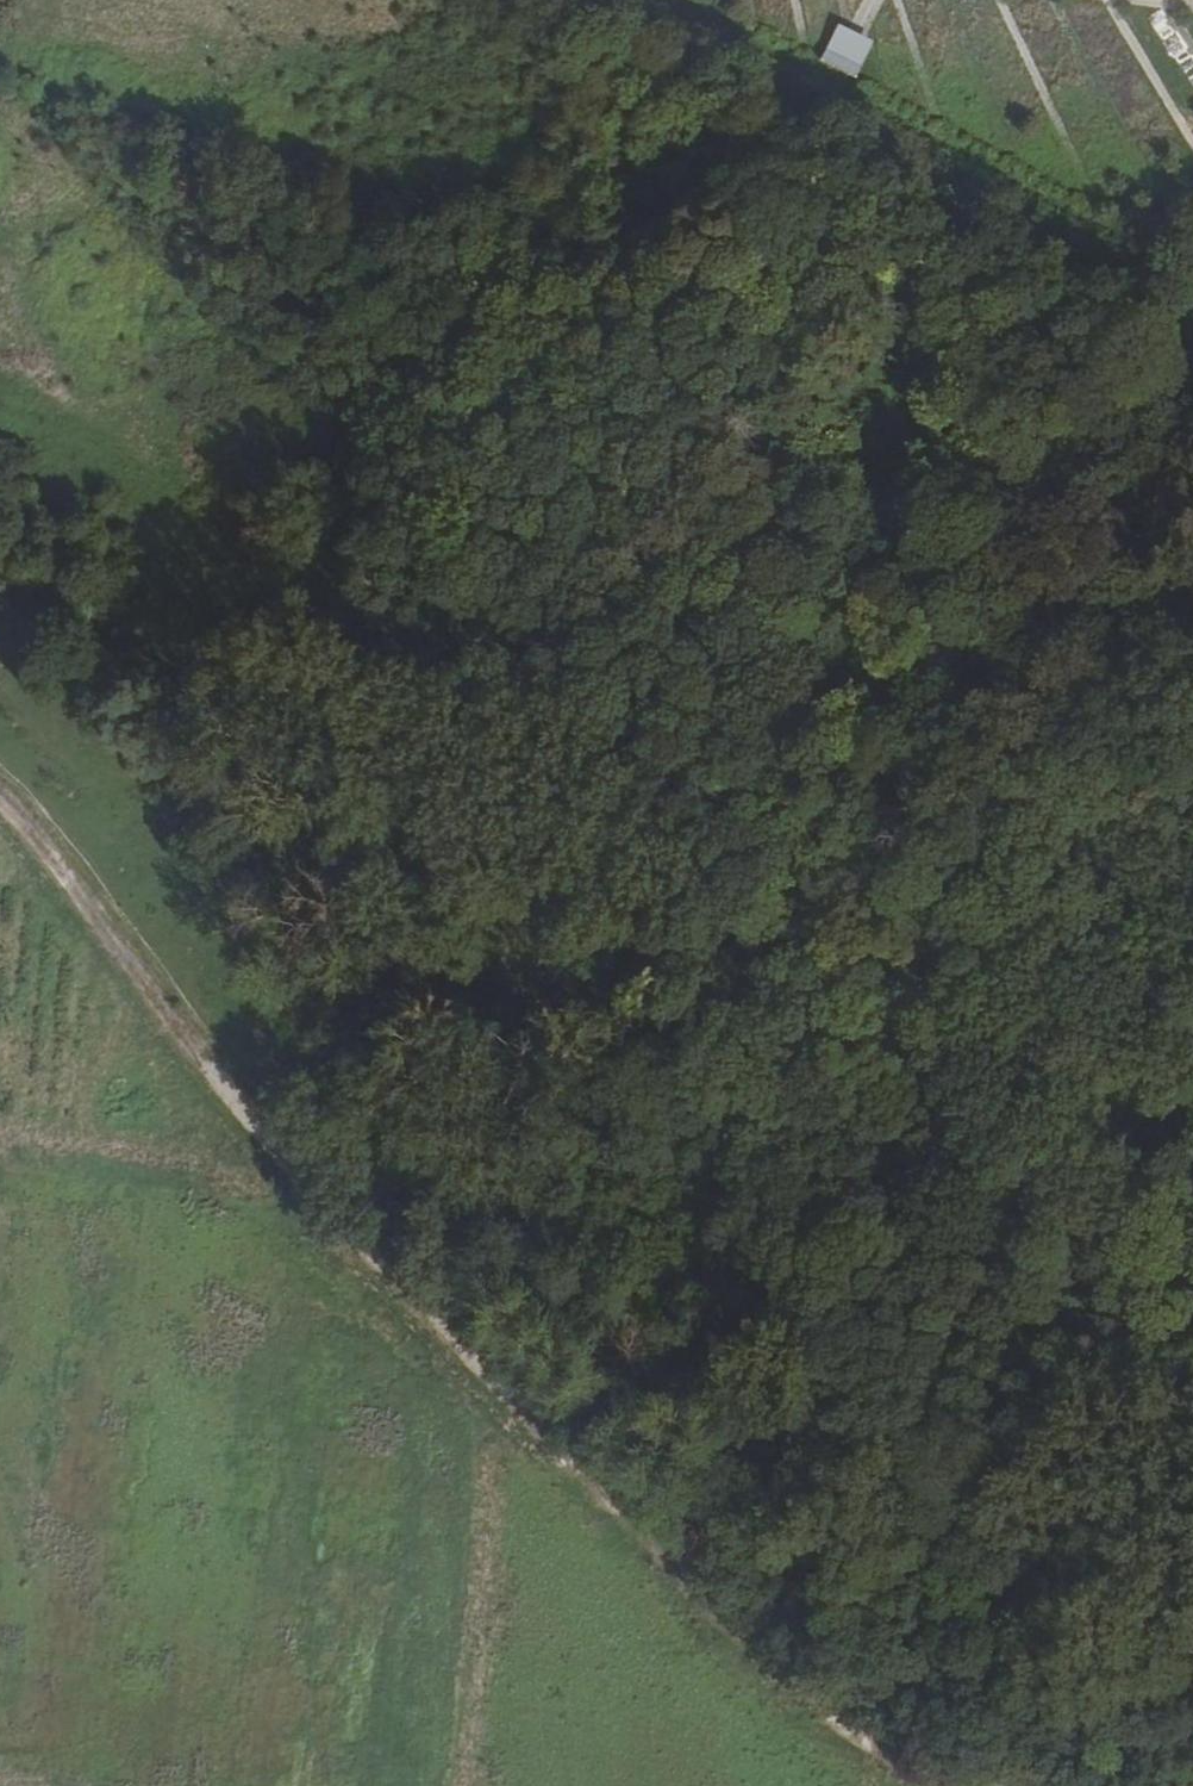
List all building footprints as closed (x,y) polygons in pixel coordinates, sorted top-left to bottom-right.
[(863,74),(881,38),(847,21),(829,57),(863,74)]
